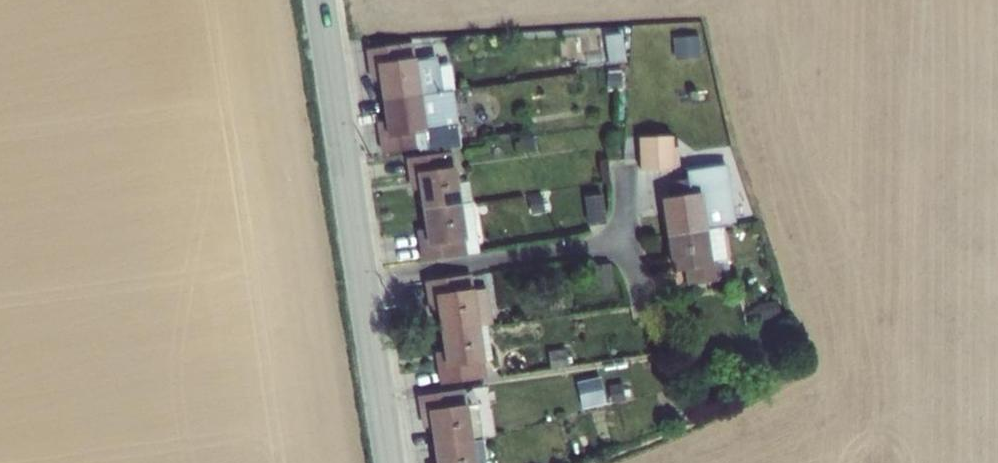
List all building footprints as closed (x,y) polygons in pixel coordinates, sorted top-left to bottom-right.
[(698,37),(672,38),(673,60),(699,59),(698,37)] [(623,38),(602,39),(603,61),(624,61),(623,38)] [(411,42),(364,50),(369,82),(377,81),(381,101),(420,95),(432,93),(450,90),(455,89),(450,64),(438,66),(436,58),(427,60),(414,62),(414,58),(411,42)] [(616,67),(602,67),(603,94),(617,94),(616,67)] [(383,120),(375,121),(379,154),(416,148),(417,153),(458,145),(450,90),(432,93),(420,95),(381,101),(383,120)] [(673,136),(639,136),(640,169),(674,168),(673,136)] [(532,137),(524,139),(526,152),(534,151),(532,137)] [(451,151),(404,159),(409,190),(418,189),(421,209),(460,203),(457,183),(454,167),(453,167),(451,151)] [(672,196),(660,198),(665,236),(706,229),(721,227),(735,222),(727,165),(687,171),(688,178),(670,181),(672,196)] [(460,203),(470,202),(467,182),(457,183),(460,203)] [(600,194),(582,197),(586,225),(604,223),(600,194)] [(540,195),(527,197),(529,214),(543,212),(540,195)] [(424,229),(415,230),(420,261),(478,252),(470,202),(460,203),(421,209),(424,229)] [(706,229),(665,236),(671,272),(683,270),(685,285),(724,280),(723,277),(728,276),(721,227),(706,229)] [(609,263),(589,266),(593,293),(612,291),(609,263)] [(470,274),(422,281),(427,312),(436,311),(439,332),(478,326),(485,325),(491,323),(486,289),(473,290),(472,289),(470,274)] [(566,295),(547,298),(549,309),(568,305),(566,295)] [(776,300),(757,304),(760,319),(779,315),(776,300)] [(442,351),(433,352),(437,383),(485,377),(483,360),(490,359),(485,325),(478,326),(439,332),(442,351)] [(564,350),(555,351),(558,367),(567,366),(564,350)] [(597,376),(575,381),(581,407),(603,402),(597,376)] [(621,383),(607,385),(610,402),(623,400),(621,383)] [(463,389),(415,396),(420,428),(429,427),(432,447),(471,441),(481,439),(475,404),(466,404),(463,389)] [(481,439),(471,441),(432,447),(435,462),(484,462),(481,439)]
